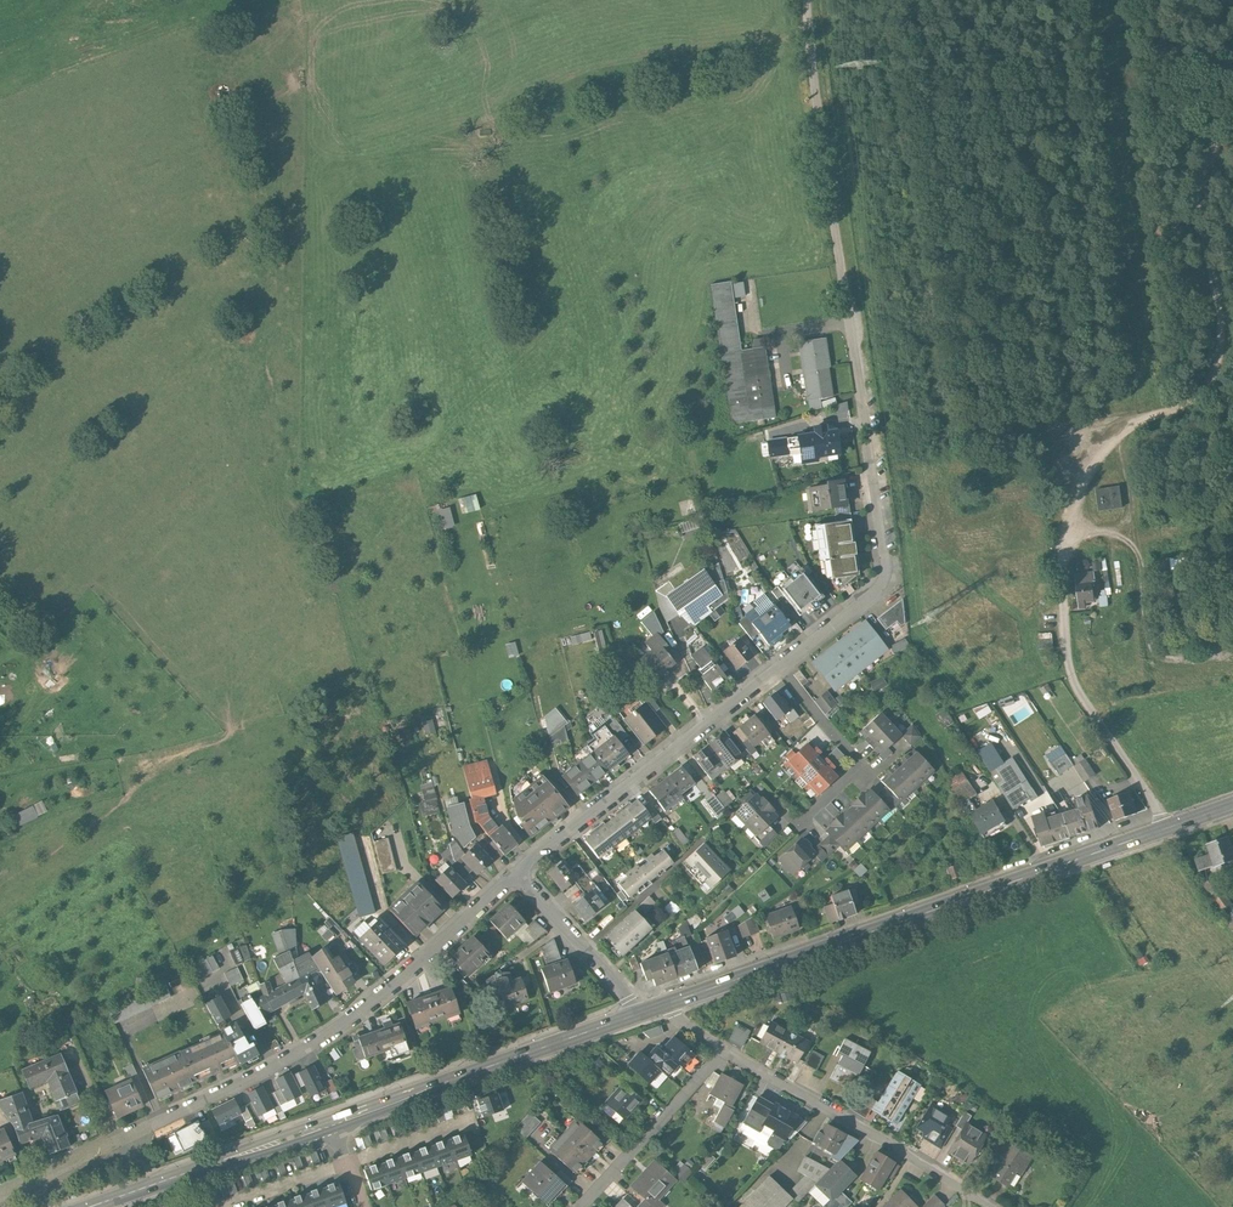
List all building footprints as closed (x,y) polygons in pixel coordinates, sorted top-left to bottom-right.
[(731,283),(710,286),(731,423),(776,416),(765,348),(741,352),(731,283)] [(825,340),(803,343),(810,400),(832,397),(825,340)] [(837,405),(835,398),(822,402),(824,409),(837,405)] [(821,401),(809,402),(810,410),(822,409),(821,401)] [(799,438),(800,448),(803,464),(818,462),(818,458),(842,455),(839,433),(827,434),(826,426),(815,427),(816,435),(799,438)] [(800,448),(799,438),(788,439),(789,450),(800,448)] [(789,450),(788,439),(770,441),(772,455),(780,454),(780,451),(789,450)] [(811,488),(814,511),(836,507),(847,506),(843,481),(826,483),(826,486),(811,488)] [(1123,510),(1121,487),(1097,490),(1099,512),(1123,510)] [(479,510),(475,495),(461,499),(465,514),(479,510)] [(695,498),(684,501),(687,514),(699,511),(695,498)] [(849,505),(847,506),(836,507),(837,515),(850,512),(849,505)] [(441,509),(446,528),(458,525),(453,506),(441,509)] [(851,520),(850,512),(837,515),(834,515),(835,523),(849,520),(851,520)] [(820,525),(828,580),(836,590),(855,576),(857,575),(849,520),(835,523),(820,525)] [(687,521),(679,525),(683,534),(691,531),(687,521)] [(790,536),(778,540),(780,546),(792,542),(790,536)] [(1102,560),(1079,561),(1080,571),(1102,569),(1102,560)] [(669,582),(676,592),(704,572),(697,562),(669,582)] [(823,597),(800,568),(772,590),(789,612),(793,609),(799,616),(805,611),(808,614),(819,606),(817,603),(823,597)] [(676,592),(666,599),(677,614),(683,610),(695,626),(710,615),(712,614),(707,607),(722,597),(713,584),(704,572),(676,592)] [(1075,575),(1076,586),(1096,584),(1095,573),(1075,575)] [(733,591),(730,579),(723,581),(727,593),(733,591)] [(723,581),(713,584),(722,597),(707,607),(712,614),(719,607),(729,599),(727,593),(723,581)] [(666,599),(676,592),(669,582),(656,592),(660,610),(667,623),(678,616),(677,614),(666,599)] [(1097,587),(1096,584),(1076,586),(1079,610),(1086,609),(1085,603),(1095,602),(1094,587),(1097,587)] [(1099,606),(1107,605),(1106,589),(1098,589),(1099,606)] [(758,608),(747,616),(760,633),(769,645),(791,628),(765,594),(754,602),(758,608)] [(905,624),(902,601),(878,620),(886,630),(897,622),(902,627),(905,624)] [(725,614),(719,607),(712,614),(710,615),(716,621),(725,614)] [(643,624),(654,638),(659,634),(663,631),(654,614),(643,624)] [(752,639),(760,633),(747,616),(739,622),(752,639)] [(851,658),(861,671),(887,651),(866,624),(840,644),(851,658)] [(668,646),(659,634),(654,638),(647,644),(655,653),(643,662),(658,681),(677,665),(664,649),(668,646)] [(603,640),(597,642),(599,650),(606,648),(603,640)] [(723,652),(736,670),(753,657),(739,640),(723,652)] [(1054,651),(1053,642),(1039,643),(1040,653),(1054,651)] [(825,678),(851,658),(840,644),(814,664),(825,678)] [(709,645),(703,649),(709,656),(714,652),(709,645)] [(703,648),(691,658),(701,671),(713,661),(709,656),(703,649),(703,648)] [(861,671),(851,658),(825,678),(835,691),(847,681),(861,671)] [(717,666),(703,678),(713,690),(727,679),(717,666)] [(808,683),(799,671),(794,675),(803,687),(808,683)] [(866,677),(861,671),(847,681),(852,688),(866,677)] [(875,692),(888,684),(884,678),(871,685),(875,692)] [(505,680),(502,683),(501,687),(503,690),(507,691),(510,690),(512,687),(512,683),(509,681),(505,680)] [(1210,685),(1196,687),(1198,695),(1211,693),(1210,685)] [(795,717),(776,693),(762,704),(777,722),(785,715),(790,721),(795,717)] [(827,693),(815,702),(825,715),(837,705),(827,693)] [(642,700),(645,704),(653,715),(660,710),(649,695),(642,700)] [(653,715),(645,704),(624,720),(643,745),(664,729),(653,715)] [(938,716),(945,729),(954,723),(947,711),(938,716)] [(861,731),(871,742),(890,725),(880,714),(861,731)] [(549,721),(557,732),(564,727),(556,715),(549,721)] [(597,734),(611,723),(604,715),(590,726),(597,734)] [(755,716),(739,728),(748,740),(754,747),(769,735),(755,716)] [(434,718),(425,720),(428,733),(437,731),(434,718)] [(806,718),(803,721),(808,727),(811,724),(806,718)] [(911,744),(920,736),(913,724),(902,734),(911,744)] [(900,736),(890,725),(871,742),(882,753),(887,748),(900,736)] [(611,733),(614,737),(620,743),(628,737),(620,726),(611,733)] [(550,738),(555,753),(568,743),(566,733),(564,727),(557,732),(550,738)] [(739,728),(733,733),(742,745),(748,740),(739,728)] [(726,769),(741,758),(733,747),(723,734),(708,745),(719,760),(725,768),(726,769)] [(614,737),(598,750),(612,767),(628,754),(620,743),(614,737)] [(788,762),(798,773),(818,753),(808,742),(796,754),(789,761),(788,762)] [(738,743),(733,747),(741,758),(746,754),(738,743)] [(704,772),(719,760),(708,745),(693,757),(704,772)] [(1062,747),(1048,756),(1061,776),(1074,767),(1072,762),(1062,747)] [(882,753),(878,756),(882,761),(891,753),(887,748),(882,753)] [(836,749),(825,760),(828,763),(834,770),(846,759),(836,749)] [(598,750),(581,763),(595,780),(612,767),(598,750)] [(786,757),(789,761),(796,754),(792,751),(786,757)] [(798,773),(808,783),(828,763),(825,760),(818,753),(798,773)] [(902,760),(905,764),(922,782),(933,772),(916,754),(910,760),(906,756),(902,760)] [(1074,767),(1076,769),(1087,761),(1083,755),(1072,762),(1074,767)] [(1013,757),(991,772),(1014,809),(1030,799),(1032,802),(1039,798),(1013,757)] [(710,779),(725,768),(719,760),(704,772),(710,779)] [(1097,776),(1087,761),(1076,769),(1085,784),(1097,776)] [(488,818),(483,799),(496,795),(487,762),(463,768),(472,801),(468,802),(475,826),(479,827),(489,840),(499,831),(488,818)] [(578,794),(595,780),(581,763),(564,776),(578,794)] [(834,770),(828,763),(808,783),(818,794),(838,774),(834,770)] [(895,766),(891,770),(911,792),(922,782),(905,764),(899,770),(895,766)] [(681,766),(668,776),(680,793),(693,783),(681,766)] [(900,802),(911,792),(891,770),(886,775),(890,779),(884,784),(886,787),(896,798),(900,802)] [(978,796),(963,773),(949,782),(964,805),(978,796)] [(543,775),(514,798),(517,820),(529,836),(567,805),(543,775)] [(683,797),(680,793),(668,776),(649,791),(665,811),(683,797)] [(896,798),(886,787),(875,797),(886,808),(896,798)] [(750,789),(738,800),(742,804),(754,794),(750,789)] [(422,817),(438,813),(436,801),(437,801),(434,790),(422,793),(424,803),(419,804),(422,817)] [(715,798),(725,811),(734,804),(724,791),(715,798)] [(863,794),(857,800),(877,821),(888,811),(886,808),(875,797),(871,792),(865,797),(863,794)] [(1051,797),(1058,808),(1065,804),(1065,801),(1059,792),(1051,797)] [(1129,793),(1110,799),(1117,820),(1136,813),(1129,793)] [(704,803),(717,820),(726,812),(725,811),(715,798),(713,796),(704,803)] [(736,815),(746,825),(768,805),(763,799),(761,801),(756,796),(736,815)] [(1076,800),(1079,810),(1085,833),(1100,828),(1089,796),(1076,800)] [(866,831),(877,821),(857,800),(852,804),(855,807),(849,812),(866,831)] [(42,801),(32,807),(36,816),(47,810),(42,801)] [(637,801),(625,811),(639,828),(651,818),(642,807),(637,801)] [(648,802),(642,807),(651,818),(655,823),(661,818),(648,802)] [(1005,822),(994,802),(971,815),(983,835),(1005,822)] [(445,808),(452,834),(462,849),(474,838),(468,826),(463,804),(457,805),(448,808),(445,808)] [(825,810),(835,821),(841,815),(831,804),(825,810)] [(775,812),(768,805),(746,825),(758,839),(778,821),(772,815),(775,812)] [(32,807),(10,817),(16,828),(37,817),(36,816),(32,807)] [(1072,837),(1085,833),(1079,810),(1064,815),(1072,837)] [(625,811),(612,821),(626,838),(639,828),(625,811)] [(855,842),(866,831),(849,812),(843,817),(841,815),(835,821),(855,842)] [(1044,846),(1072,837),(1064,815),(1047,820),(1045,813),(1034,816),(1044,846)] [(612,821),(599,831),(613,848),(626,838),(612,821)] [(844,852),(855,842),(835,821),(831,824),(833,827),(826,833),(828,836),(838,846),(844,852)] [(503,827),(499,831),(489,840),(503,856),(517,844),(503,827)] [(674,832),(681,845),(689,841),(682,828),(674,832)] [(600,859),(613,848),(599,831),(586,841),(600,859)] [(777,836),(773,832),(759,844),(764,849),(777,836)] [(940,842),(929,851),(932,856),(945,848),(947,851),(957,840),(950,832),(940,842)] [(828,836),(818,845),(828,856),(838,846),(828,836)] [(1196,860),(1201,873),(1232,862),(1232,850),(1229,838),(1209,845),(1212,854),(1196,860)] [(395,871),(387,839),(372,843),(381,875),(395,871)] [(801,839),(790,849),(804,864),(815,854),(812,851),(801,839)] [(704,843),(685,861),(710,888),(729,870),(704,843)] [(491,860),(475,844),(461,859),(476,874),(491,860)] [(822,862),(828,856),(818,845),(812,851),(815,854),(822,862)] [(793,874),(804,864),(790,849),(780,859),(793,874)] [(619,884),(629,897),(673,863),(663,850),(654,857),(652,854),(646,858),(649,861),(640,868),(638,865),(626,874),(629,877),(619,884)] [(853,861),(849,866),(854,872),(859,867),(853,861)] [(563,862),(548,873),(561,891),(573,881),(576,879),(571,872),(563,862)] [(436,881),(452,899),(465,886),(445,864),(439,870),(443,874),(436,881)] [(854,872),(860,878),(867,871),(861,865),(859,867),(854,872)] [(921,874),(913,865),(905,871),(913,880),(921,874)] [(571,872),(576,879),(584,874),(578,866),(571,872)] [(960,866),(949,869),(952,880),(963,876),(960,866)] [(596,869),(586,877),(590,881),(600,874),(596,869)] [(573,881),(580,889),(590,881),(586,877),(584,874),(576,879),(573,881)] [(1216,880),(1204,887),(1212,899),(1210,900),(1219,914),(1227,909),(1232,905),(1216,880)] [(595,888),(590,881),(580,889),(585,896),(589,893),(595,888)] [(417,883),(390,909),(415,936),(442,909),(417,883)] [(617,894),(623,902),(627,899),(621,891),(617,894)] [(823,907),(829,923),(855,915),(847,891),(830,897),(832,904),(823,907)] [(585,896),(573,906),(584,920),(600,907),(589,893),(585,896)] [(656,905),(649,897),(639,907),(646,915),(656,905)] [(680,911),(672,901),(662,910),(671,920),(680,911)] [(509,904),(491,921),(507,938),(513,933),(525,921),(509,904)] [(744,913),(738,906),(732,912),(737,918),(744,913)] [(753,907),(747,912),(752,917),(757,913),(753,907)] [(791,908),(766,917),(774,939),(799,930),(791,908)] [(634,912),(605,939),(621,957),(650,929),(634,912)] [(1225,919),(1232,931),(1232,913),(1231,914),(1225,919)] [(608,915),(597,924),(602,930),(613,920),(608,915)] [(753,917),(737,927),(741,939),(759,933),(753,917)] [(352,932),(359,939),(371,928),(364,921),(352,932)] [(371,928),(359,939),(383,965),(403,946),(379,921),(371,928)] [(529,926),(525,921),(513,933),(527,947),(548,933),(534,922),(529,926)] [(272,959),(286,986),(297,980),(292,963),(288,952),(295,949),(294,930),(281,931),(278,934),(284,953),(272,959)] [(726,931),(705,939),(714,965),(735,957),(726,931)] [(474,937),(451,957),(468,976),(491,956),(474,937)] [(676,939),(680,949),(688,946),(686,940),(683,941),(681,937),(676,939)] [(245,939),(230,943),(231,948),(246,944),(245,939)] [(541,948),(548,968),(561,964),(553,940),(541,948)] [(656,945),(660,956),(667,954),(666,950),(663,942),(656,945)] [(666,950),(667,954),(676,978),(697,970),(688,946),(680,949),(676,951),(674,948),(666,950)] [(250,960),(245,947),(230,953),(236,966),(250,960)] [(321,951),(310,959),(320,973),(333,995),(351,983),(336,958),(329,963),(321,951)] [(654,985),(676,978),(667,954),(660,956),(640,964),(646,981),(652,978),(654,985)] [(315,975),(320,973),(310,959),(308,955),(292,963),(297,980),(309,977),(315,974),(315,975)] [(205,960),(212,972),(219,969),(212,956),(205,960)] [(1150,963),(1147,958),(1140,961),(1142,967),(1150,963)] [(199,963),(206,975),(212,972),(205,960),(199,963)] [(567,962),(561,964),(548,968),(541,970),(549,994),(574,985),(567,962)] [(193,966),(200,979),(206,975),(199,963),(193,966)] [(193,966),(187,970),(193,982),(200,979),(193,966)] [(453,967),(447,973),(456,987),(463,980),(453,967)] [(240,975),(236,968),(224,974),(227,981),(240,975)] [(494,976),(486,981),(491,994),(487,995),(493,1012),(527,999),(520,979),(512,982),(509,974),(500,974),(496,972),(494,976)] [(240,975),(227,981),(230,987),(243,981),(240,975)] [(324,1004),(309,977),(297,980),(301,996),(305,994),(312,1010),(324,1004)] [(286,986),(269,995),(276,1010),(301,996),(297,980),(286,986)] [(245,988),(249,996),(253,1004),(262,999),(259,987),(260,987),(257,982),(245,988)] [(262,1017),(276,1010),(269,995),(267,984),(260,987),(259,987),(262,999),(253,1004),(262,1017)] [(164,987),(145,995),(151,1007),(170,999),(164,987)] [(451,991),(407,1006),(415,1029),(459,1014),(451,991)] [(786,993),(772,998),(774,1004),(788,999),(786,993)] [(145,994),(108,1011),(114,1025),(151,1009),(151,1007),(145,995),(145,994)] [(238,1001),(242,1009),(253,1004),(249,996),(238,1001)] [(228,1017),(218,998),(205,1006),(215,1025),(228,1017)] [(266,1024),(262,1017),(253,1004),(242,1009),(254,1031),(266,1024)] [(385,1030),(374,1034),(381,1053),(393,1048),(397,1058),(409,1053),(399,1025),(393,1027),(391,1020),(382,1024),(385,1030)] [(774,1051),(777,1052),(788,1031),(770,1021),(760,1040),(775,1049),(774,1051)] [(737,1026),(728,1042),(742,1050),(747,1039),(745,1038),(750,1030),(742,1026),(741,1028),(737,1026)] [(807,1041),(788,1031),(777,1052),(780,1054),(781,1052),(786,1054),(785,1056),(796,1062),(807,1041)] [(196,1080),(240,1059),(236,1050),(233,1052),(228,1042),(223,1032),(182,1051),(196,1080)] [(247,1033),(228,1042),(233,1052),(236,1050),(240,1059),(242,1062),(258,1054),(253,1045),(256,1043),(252,1036),(249,1037),(247,1033)] [(381,1053),(374,1034),(358,1040),(357,1036),(352,1038),(356,1050),(352,1052),(354,1058),(359,1060),(365,1058),(381,1053)] [(673,1036),(661,1049),(677,1064),(682,1068),(694,1055),(673,1036)] [(870,1053),(845,1040),(838,1053),(843,1056),(838,1064),(858,1075),(863,1067),(870,1053)] [(666,1076),(677,1064),(661,1049),(657,1046),(646,1058),(660,1070),(666,1076)] [(341,1057),(336,1050),(329,1055),(334,1062),(341,1057)] [(811,1050),(803,1064),(816,1070),(824,1056),(811,1050)] [(158,1098),(196,1080),(182,1051),(144,1069),(158,1098)] [(648,1083),(660,1070),(646,1058),(640,1052),(628,1065),(648,1083)] [(863,1067),(871,1071),(878,1058),(870,1053),(863,1067)] [(61,1054),(23,1070),(31,1088),(48,1081),(57,1102),(61,1100),(77,1093),(61,1054)] [(293,1074),(299,1087),(306,1083),(312,1095),(327,1088),(315,1064),(293,1074)] [(126,1069),(132,1082),(139,1079),(133,1066),(126,1069)] [(703,1082),(714,1087),(721,1074),(713,1070),(703,1082)] [(871,1110),(896,1124),(919,1084),(909,1078),(910,1077),(898,1070),(879,1103),(876,1102),(871,1110)] [(291,1071),(277,1078),(288,1100),(302,1093),(299,1087),(293,1074),(291,1071)] [(714,1087),(710,1094),(723,1101),(712,1121),(722,1126),(733,1106),(729,1104),(740,1085),(721,1074),(714,1087)] [(631,1076),(623,1085),(639,1099),(646,1090),(631,1076)] [(108,1096),(120,1121),(145,1109),(133,1084),(108,1096)] [(263,1085),(249,1092),(260,1114),(275,1107),(263,1085)] [(623,1085),(605,1104),(621,1118),(639,1099),(623,1085)] [(0,1100),(0,1108),(2,1110),(15,1128),(20,1144),(43,1136),(50,1155),(70,1148),(57,1117),(34,1124),(22,1093),(0,1100)] [(81,1102),(77,1093),(61,1100),(64,1109),(81,1102)] [(867,1117),(871,1110),(876,1102),(877,1100),(864,1093),(847,1106),(867,1117)] [(496,1094),(473,1103),(481,1125),(505,1117),(496,1094)] [(761,1129),(765,1122),(775,1103),(760,1094),(745,1121),(761,1129)] [(235,1097),(213,1109),(220,1123),(243,1112),(235,1097)] [(931,1102),(917,1126),(925,1130),(923,1133),(938,1142),(954,1115),(931,1102)] [(977,1105),(972,1102),(969,1107),(974,1110),(977,1105)] [(798,1116),(775,1103),(765,1122),(775,1127),(768,1139),(770,1144),(776,1147),(781,1146),(791,1128),(798,1116)] [(453,1106),(443,1108),(445,1118),(455,1117),(453,1106)] [(525,1138),(540,1121),(529,1111),(514,1128),(525,1138)] [(956,1124),(963,1128),(967,1122),(971,1115),(965,1111),(956,1124)] [(808,1121),(798,1116),(791,1128),(797,1131),(808,1121)] [(202,1119),(178,1131),(187,1150),(211,1138),(210,1137),(204,1123),(202,1119)] [(213,1119),(204,1123),(210,1137),(219,1133),(213,1119)] [(577,1120),(563,1135),(587,1157),(600,1142),(577,1120)] [(819,1131),(813,1141),(832,1152),(843,1132),(826,1122),(820,1132),(819,1131)] [(963,1128),(948,1152),(968,1164),(986,1134),(967,1122),(963,1128)] [(4,1129),(0,1131),(0,1161),(16,1154),(4,1129)] [(857,1140),(843,1132),(832,1152),(830,1157),(836,1160),(857,1140)] [(1002,1154),(989,1175),(1008,1186),(1017,1171),(1022,1174),(1033,1154),(1010,1141),(1012,1139),(1000,1132),(991,1148),(1002,1154)] [(464,1134),(447,1140),(456,1163),(473,1157),(464,1134)] [(573,1172),(587,1157),(563,1135),(549,1150),(573,1172)] [(447,1140),(431,1146),(439,1169),(456,1163),(447,1140)] [(431,1146),(414,1153),(422,1176),(439,1169),(431,1146)] [(876,1188),(885,1175),(893,1161),(876,1151),(860,1178),(876,1188)] [(715,1157),(709,1152),(699,1163),(705,1168),(715,1157)] [(414,1153),(397,1159),(405,1182),(422,1176),(414,1153)] [(797,1170),(819,1180),(832,1168),(804,1155),(797,1170)] [(397,1159),(380,1165),(388,1188),(405,1182),(397,1159)] [(540,1160),(521,1181),(545,1203),(564,1183),(555,1175),(540,1160)] [(630,1185),(644,1198),(635,1206),(661,1206),(663,1205),(657,1199),(675,1180),(654,1160),(630,1185)] [(854,1175),(839,1161),(832,1168),(819,1180),(815,1185),(829,1199),(837,1191),(854,1175)] [(899,1165),(893,1161),(885,1175),(891,1179),(899,1165)] [(371,1194),(388,1188),(380,1165),(363,1172),(371,1194)] [(564,1183),(567,1186),(571,1181),(560,1170),(555,1175),(564,1183)] [(738,1206),(781,1206),(792,1196),(769,1174),(738,1206)] [(324,1189),(330,1206),(335,1206),(347,1203),(340,1184),(324,1189)] [(900,1188),(880,1206),(918,1206),(900,1188)] [(324,1189),(308,1195),(312,1206),(330,1206),(324,1189)] [(837,1191),(829,1199),(821,1206),(846,1206),(849,1203),(837,1191)] [(308,1195),(292,1200),(294,1206),(312,1206),(308,1195)] [(935,1195),(922,1206),(941,1206),(944,1205),(935,1195)] [(614,1206),(631,1206),(622,1199),(614,1206)]
